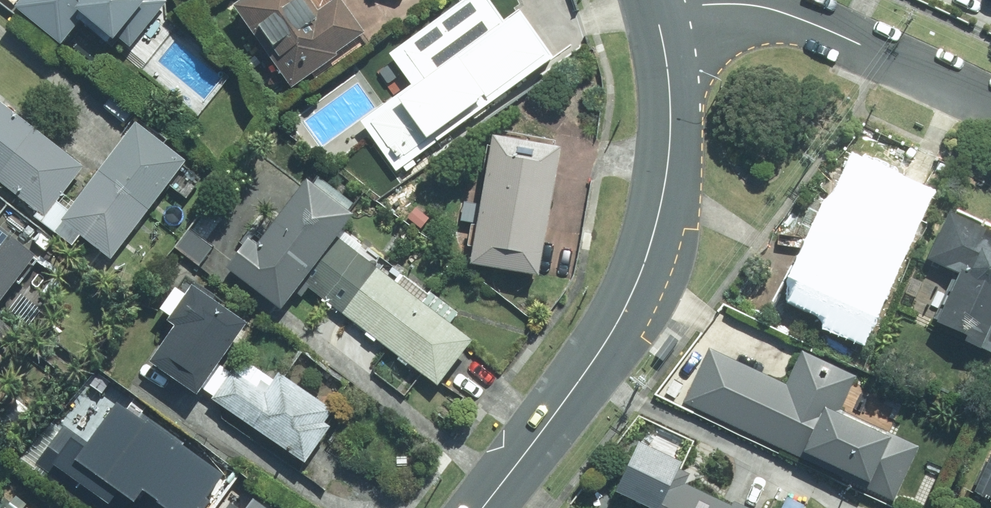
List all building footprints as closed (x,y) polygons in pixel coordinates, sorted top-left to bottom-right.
[(20,13),(64,48),(84,24),(112,46),(117,40),(130,51),(171,0),(31,0),(20,13)] [(369,36),(343,0),(323,15),(312,0),(251,0),(237,10),(294,90),(369,36)] [(401,168),(560,54),(526,7),(511,18),(498,0),(469,0),(396,53),(419,84),(367,121),(401,168)] [(138,127),(71,210),(59,201),(88,165),(0,95),(0,175),(40,207),(36,213),(77,245),(87,233),(116,256),(188,167),(138,127)] [(476,262),(544,272),(563,142),(496,132),(476,262)] [(343,233),(360,212),(315,177),(264,240),(257,234),(233,264),(285,305),(308,276),(443,383),(478,340),(343,233)] [(862,338),(913,218),(879,204),(884,192),(854,179),(802,301),(837,315),(832,326),(862,338)] [(955,203),(935,252),(965,265),(942,318),(990,338),(990,218),(955,203)] [(44,249),(0,214),(0,304),(44,249)] [(252,319),(199,284),(174,320),(182,325),(159,361),(204,391),(252,319)] [(18,327),(0,313),(0,349),(18,327)] [(788,381),(713,345),(688,398),(809,456),(813,446),(872,474),(868,484),(897,498),(923,445),(844,407),(860,374),(804,347),(788,381)] [(236,369),(216,398),(309,459),(333,423),(327,419),(335,408),(283,374),(270,392),(236,369)] [(39,460),(106,507),(128,507),(137,496),(154,507),(204,507),(223,482),(117,405),(88,445),(63,427),(39,460)] [(646,440),(626,481),(657,496),(651,507),(756,507),(736,498),(733,503),(678,476),(686,459),(646,440)] [(977,487),(990,494),(990,457),(977,487)] [(237,507),(264,507),(246,495),(237,507)]
